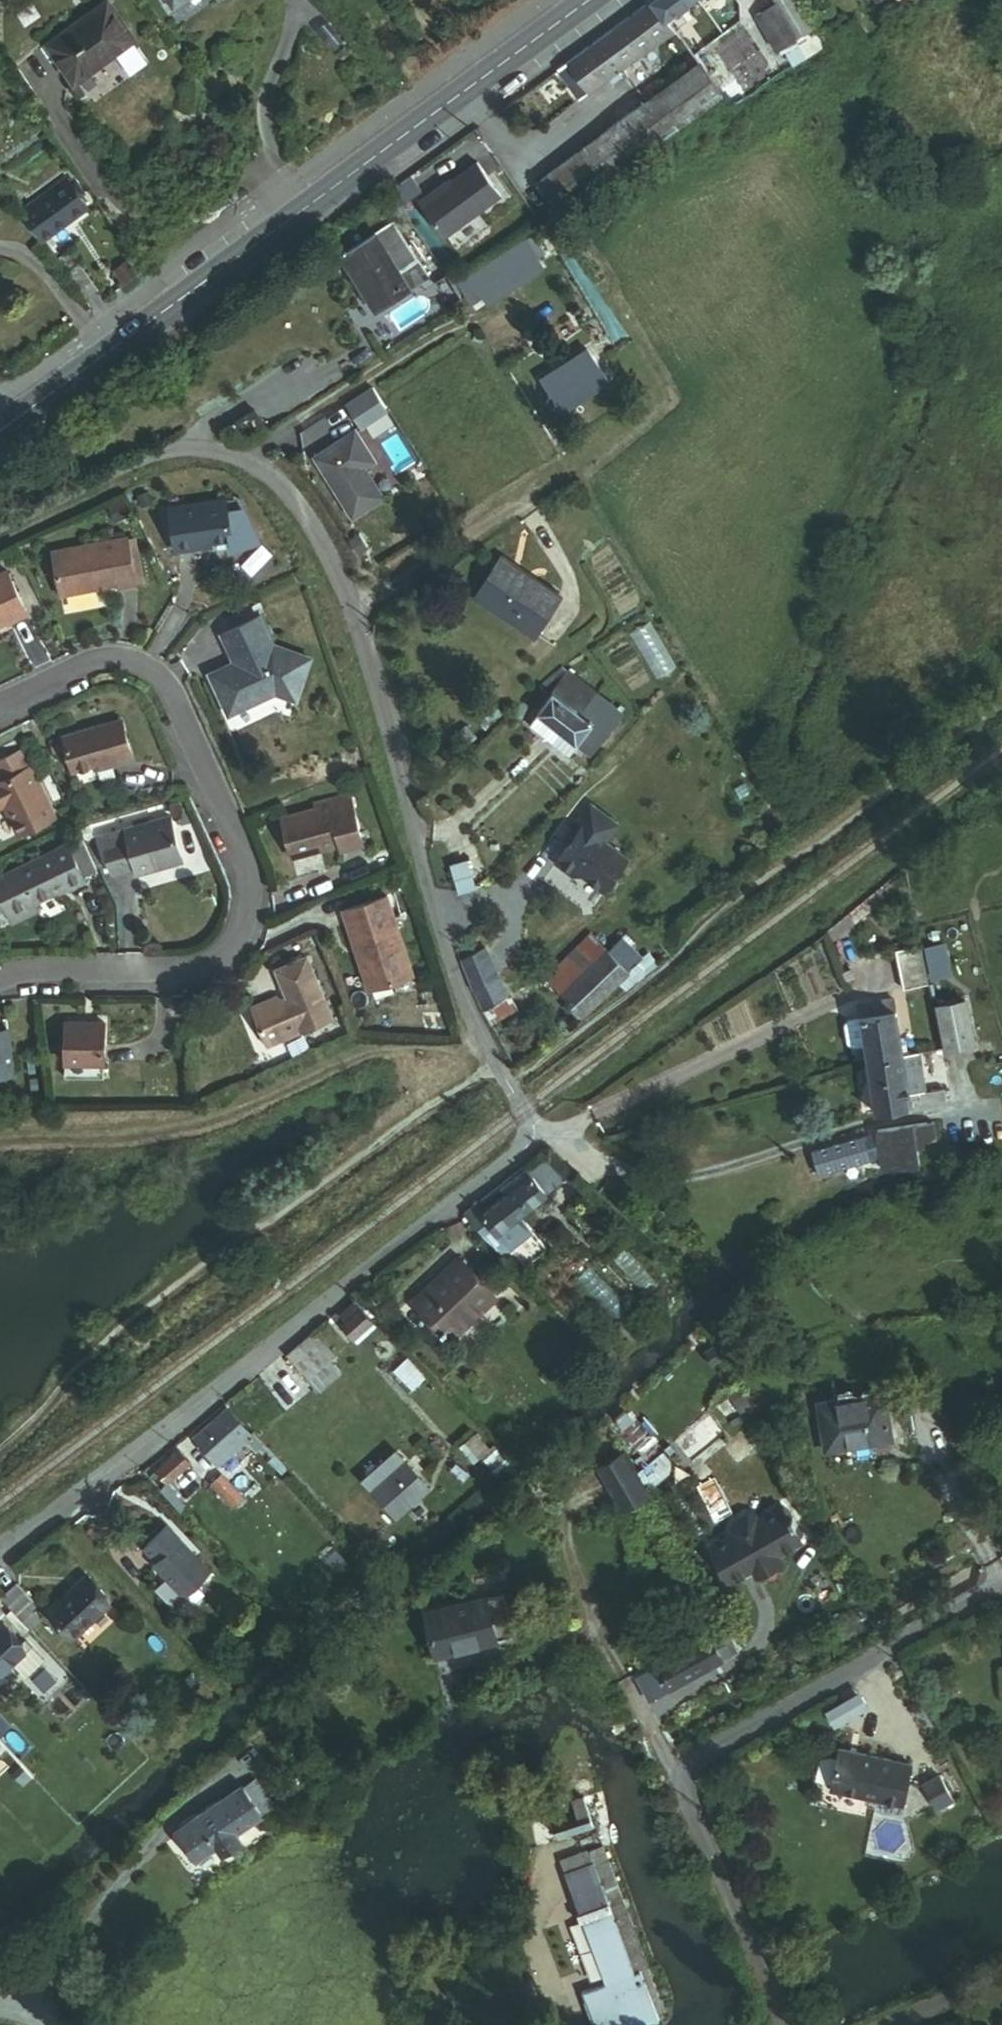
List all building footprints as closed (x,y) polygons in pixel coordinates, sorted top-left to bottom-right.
[(40,17),(66,54),(120,16),(109,0),(64,0),(40,17)] [(558,74),(580,104),(610,81),(615,87),(624,81),(619,74),(674,34),(667,24),(699,0),(659,0),(558,74)] [(796,0),(775,0),(778,4),(756,19),(778,50),(798,37),(812,57),(828,46),(796,0)] [(700,67),(541,185),(562,213),(721,95),(700,67)] [(444,233),(500,192),(480,165),(450,187),(448,185),(422,203),(444,233)] [(403,207),(422,193),(412,178),(393,193),(403,207)] [(69,184),(24,215),(44,243),(87,213),(80,203),(85,200),(77,188),(73,190),(69,184)] [(431,280),(396,228),(345,262),(380,314),(431,280)] [(527,241),(457,286),(472,310),(484,303),(490,312),(549,275),(544,268),(550,264),(544,254),(537,257),(527,241)] [(596,342),(551,375),(573,405),(618,372),(596,342)] [(393,419),(373,391),(347,409),(367,438),(393,419)] [(390,511),(369,481),(381,473),(361,445),(326,469),(366,527),(390,511)] [(246,516),(241,504),(227,506),(228,518),(246,516)] [(258,542),(246,516),(228,518),(227,506),(170,511),(175,554),(202,551),(202,547),(231,544),(232,554),(258,542)] [(115,507),(105,512),(111,525),(121,521),(115,507)] [(121,537),(50,559),(62,601),(119,585),(121,590),(136,586),(121,537)] [(0,576),(0,627),(23,616),(3,575),(0,576)] [(490,582),(484,590),(510,610),(516,602),(490,582)] [(484,590),(461,621),(516,660),(544,622),(516,602),(510,610),(484,590)] [(622,621),(633,638),(660,620),(649,603),(622,621)] [(226,672),(202,683),(218,720),(268,701),(287,707),(301,666),(273,656),(268,652),(255,625),(214,643),(226,672)] [(565,705),(539,740),(579,769),(589,755),(604,766),(635,723),(576,681),(561,702),(565,705)] [(116,727),(58,742),(68,777),(103,767),(105,772),(126,766),(116,727)] [(0,762),(0,816),(11,840),(50,823),(18,753),(0,762)] [(312,807),(278,819),(292,858),(337,841),(339,846),(361,838),(343,789),(310,801),(312,807)] [(630,859),(602,839),(613,824),(591,809),(575,832),(583,837),(575,848),(565,863),(607,892),(630,859)] [(193,869),(172,829),(110,860),(127,892),(149,881),(153,889),(193,869)] [(575,848),(583,837),(575,832),(567,842),(575,848)] [(64,889),(68,896),(82,889),(79,882),(93,875),(79,847),(0,885),(0,932),(9,927),(9,928),(33,916),(28,907),(64,889)] [(321,854),(293,858),(296,873),(323,868),(321,854)] [(466,864),(446,870),(456,905),(475,900),(466,864)] [(384,896),(342,911),(369,989),(411,975),(384,896)] [(592,941),(544,985),(557,1000),(606,956),(592,941)] [(939,941),(916,947),(924,981),(947,975),(939,941)] [(898,989),(924,983),(924,981),(916,947),(915,943),(889,950),(898,989)] [(606,956),(557,1000),(575,1019),(611,986),(633,966),(616,947),(606,956)] [(334,1018),(307,956),(275,969),(286,997),(281,999),(276,996),(250,1007),(265,1045),(334,1018)] [(487,965),(470,974),(475,985),(492,976),(487,965)] [(611,986),(618,993),(640,973),(633,966),(611,986)] [(845,967),(833,972),(838,983),(850,978),(845,967)] [(483,1013),(505,1002),(492,976),(475,985),(470,987),(483,1013)] [(860,1044),(863,1062),(899,1056),(888,997),(853,1004),(855,1017),(842,1019),(838,1025),(841,1042),(847,1046),(860,1044)] [(483,1013),(488,1023),(510,1012),(505,1002),(483,1013)] [(960,1002),(931,1008),(939,1051),(968,1045),(960,1002)] [(105,1022),(64,1022),(64,1064),(104,1065),(105,1022)] [(0,1030),(0,1076),(14,1074),(9,1029),(0,1030)] [(899,1056),(863,1062),(872,1113),(941,1101),(938,1086),(920,1089),(914,1053),(899,1056)] [(935,1139),(932,1119),(875,1128),(881,1166),(917,1160),(914,1143),(935,1139)] [(516,1214),(567,1174),(551,1154),(520,1178),(523,1181),(480,1214),(494,1231),(505,1222),(516,1214)] [(516,1214),(505,1222),(515,1234),(525,1226),(516,1214)] [(449,1260),(406,1300),(443,1339),(486,1300),(449,1260)] [(336,1328),(348,1340),(367,1323),(346,1301),(331,1315),(340,1325),(336,1328)] [(336,1370),(302,1333),(278,1353),(312,1391),(336,1370)] [(278,1381),(263,1394),(278,1411),(293,1398),(278,1381)] [(886,1388),(820,1398),(827,1444),(893,1434),(886,1388)] [(226,1404),(192,1433),(216,1460),(243,1437),(250,1431),(226,1404)] [(626,1409),(616,1419),(645,1450),(637,1458),(644,1466),(662,1449),(626,1409)] [(250,1431),(243,1437),(253,1449),(260,1443),(250,1431)] [(466,1431),(450,1446),(465,1463),(473,1456),(485,1470),(498,1458),(492,1451),(493,1450),(477,1432),(471,1437),(466,1431)] [(159,1470),(153,1476),(166,1489),(185,1471),(190,1476),(196,1469),(189,1461),(184,1466),(178,1460),(184,1455),(174,1445),(153,1465),(159,1470)] [(598,1448),(577,1466),(602,1495),(623,1478),(598,1448)] [(384,1451),(352,1479),(382,1514),(414,1485),(384,1451)] [(185,1471),(166,1489),(174,1498),(193,1479),(190,1476),(185,1471)] [(218,1471),(209,1479),(230,1503),(240,1494),(218,1471)] [(711,1545),(727,1580),(799,1542),(781,1507),(757,1519),(749,1514),(733,1522),(730,1533),(711,1545)] [(148,1554),(145,1556),(177,1591),(202,1569),(157,1520),(135,1540),(148,1554)] [(85,1585),(49,1615),(69,1640),(106,1610),(85,1585)] [(0,1601),(0,1602),(29,1635),(39,1626),(28,1614),(34,1609),(15,1588),(0,1601)] [(508,1589),(427,1609),(438,1653),(519,1634),(508,1589)] [(11,1662),(22,1675),(39,1659),(22,1640),(16,1645),(0,1628),(0,1672),(11,1662)] [(710,1635),(659,1666),(672,1689),(724,1658),(710,1635)] [(827,1708),(833,1722),(867,1707),(861,1693),(827,1708)] [(912,1758),(839,1745),(832,1786),(905,1798),(912,1758)] [(942,1769),(924,1779),(937,1801),(955,1791),(942,1769)] [(165,1829),(188,1859),(207,1845),(213,1853),(234,1837),(228,1830),(252,1811),(230,1782),(206,1799),(203,1795),(180,1813),(182,1816),(165,1829)] [(568,1811),(546,1820),(555,1843),(591,1830),(579,1797),(565,1803),(568,1811)] [(580,1990),(593,2024),(637,2024),(654,2019),(651,2011),(658,2009),(600,1847),(558,1862),(601,1982),(580,1990)]
